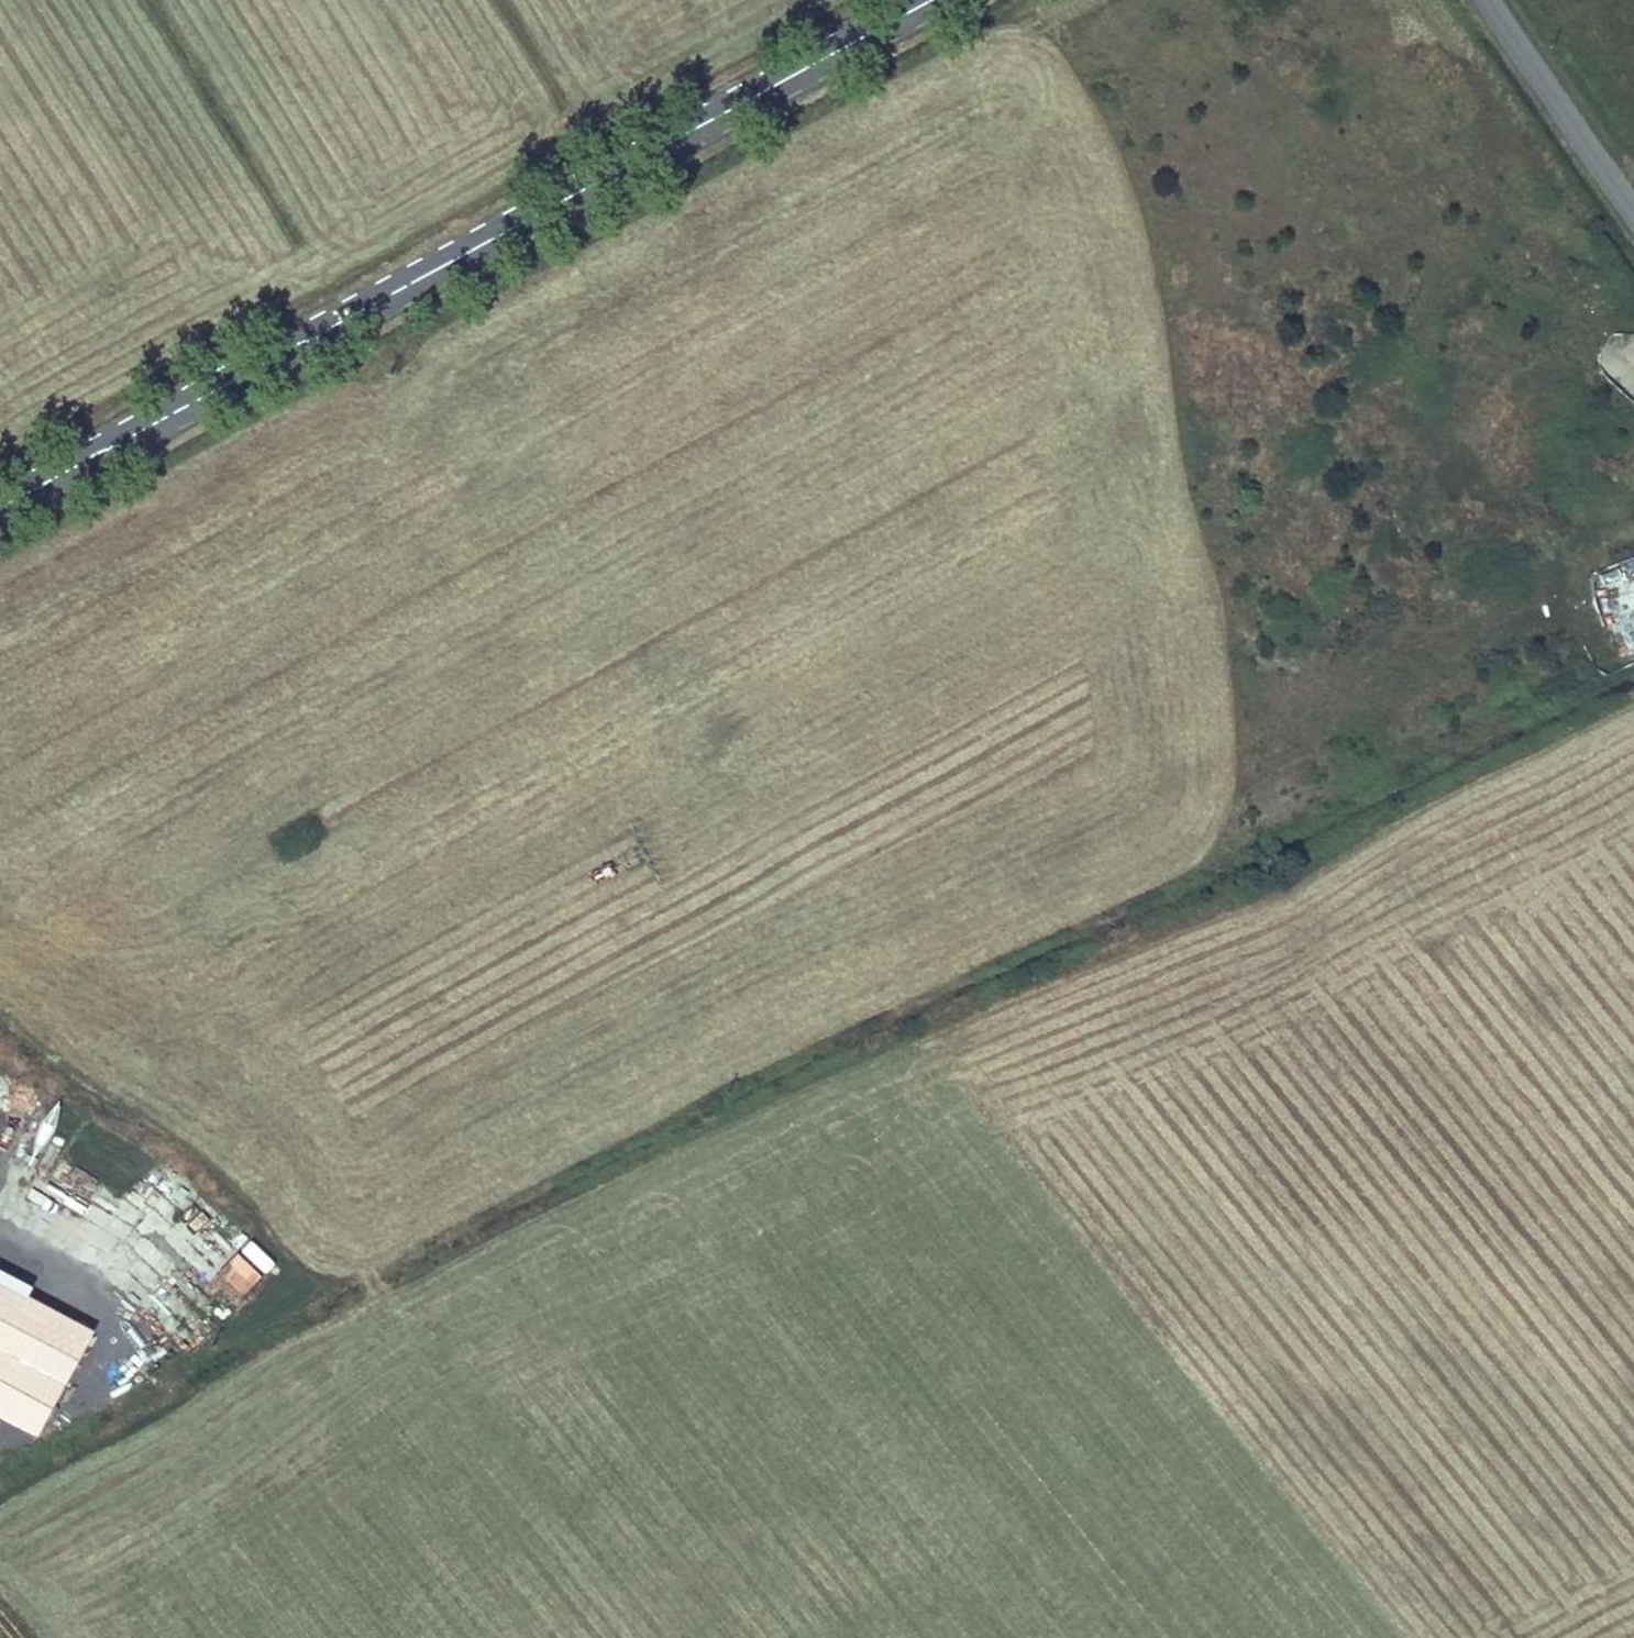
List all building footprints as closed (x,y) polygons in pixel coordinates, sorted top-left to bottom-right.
[(115,1231),(129,1210),(97,1188),(82,1209),(115,1231)] [(38,1433),(91,1333),(0,1285),(0,1413),(38,1433)] [(159,1333),(186,1350),(197,1332),(171,1315),(159,1333)]
